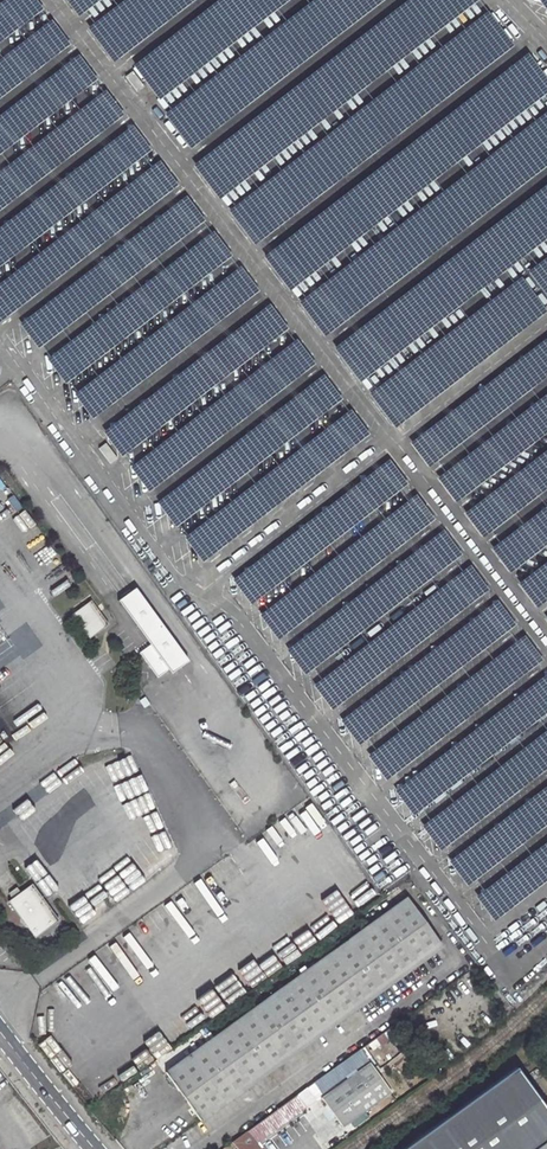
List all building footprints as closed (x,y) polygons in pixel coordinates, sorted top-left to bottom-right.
[(114,59),(196,0),(69,0),(81,17),(89,11),(98,23),(92,28),(114,59)] [(262,251),(320,333),(546,175),(546,79),(534,61),(262,251)] [(392,425),(546,315),(546,190),(333,343),(392,425)] [(113,425),(107,432),(122,454),(126,453),(186,412),(192,421),(182,433),(181,434),(172,446),(174,458),(180,467),(180,468),(222,439),(231,428),(240,421),(236,415),(235,410),(226,403),(204,406),(202,398),(205,396),(213,386),(205,375),(197,380),(193,374),(185,375),(182,380),(172,381),(165,390),(163,390),(113,425)] [(187,537),(204,560),(353,452),(342,437),(334,440),(329,432),(313,437),(310,428),(314,425),(303,410),(271,420),(258,430),(254,431),(239,442),(242,441),(171,492),(173,491),(160,501),(177,525),(184,523),(192,517),(205,513),(210,520),(187,537)] [(134,587),(117,599),(149,643),(138,651),(156,677),(167,669),(170,672),(187,660),(134,587)] [(108,623),(91,600),(72,615),(89,638),(108,623)] [(413,646),(422,643),(419,633),(416,639),(402,632),(400,627),(389,630),(388,629),(384,638),(378,622),(386,619),(388,624),(390,619),(387,609),(380,606),(379,609),(380,615),(373,617),(377,628),(379,636),(378,638),(384,655),(386,654),(390,666),(392,667),(405,663),(413,646)] [(430,743),(470,724),(460,705),(465,704),(457,688),(452,690),(447,680),(462,673),(459,666),(439,676),(435,669),(417,677),(425,695),(418,699),(428,719),(413,727),(420,741),(427,738),(430,743)] [(59,918),(32,882),(21,890),(17,886),(9,891),(13,896),(9,900),(35,935),(59,918)] [(406,898),(167,1072),(201,1119),(441,945),(406,898)] [(370,1062),(322,1096),(343,1126),(391,1091),(370,1062)] [(515,1066),(400,1148),(533,1148),(546,1139),(546,1110),(515,1066)] [(247,1131),(255,1142),(306,1106),(298,1094),(247,1131)] [(247,1131),(233,1141),(240,1148),(260,1148),(255,1142),(247,1131)]
